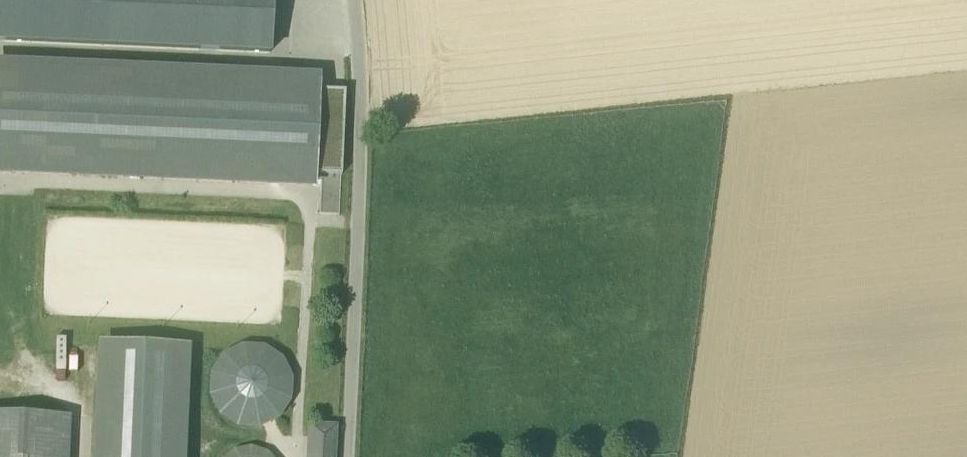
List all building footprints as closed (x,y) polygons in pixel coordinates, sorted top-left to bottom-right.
[(270,54),(273,0),(0,0),(0,42),(270,54)] [(313,186),(314,175),(317,92),(317,81),(0,67),(0,173),(313,186)] [(317,92),(314,175),(342,176),(346,93),(317,92)] [(97,456),(183,456),(187,350),(101,347),(97,456)] [(223,413),(239,424),(259,425),(276,416),(287,400),(288,381),(279,364),(263,353),(243,352),(226,361),(216,377),(214,396),(223,413)] [(66,419),(0,416),(0,456),(65,456),(66,419)] [(337,428),(310,427),(309,456),(336,456),(337,428)]
